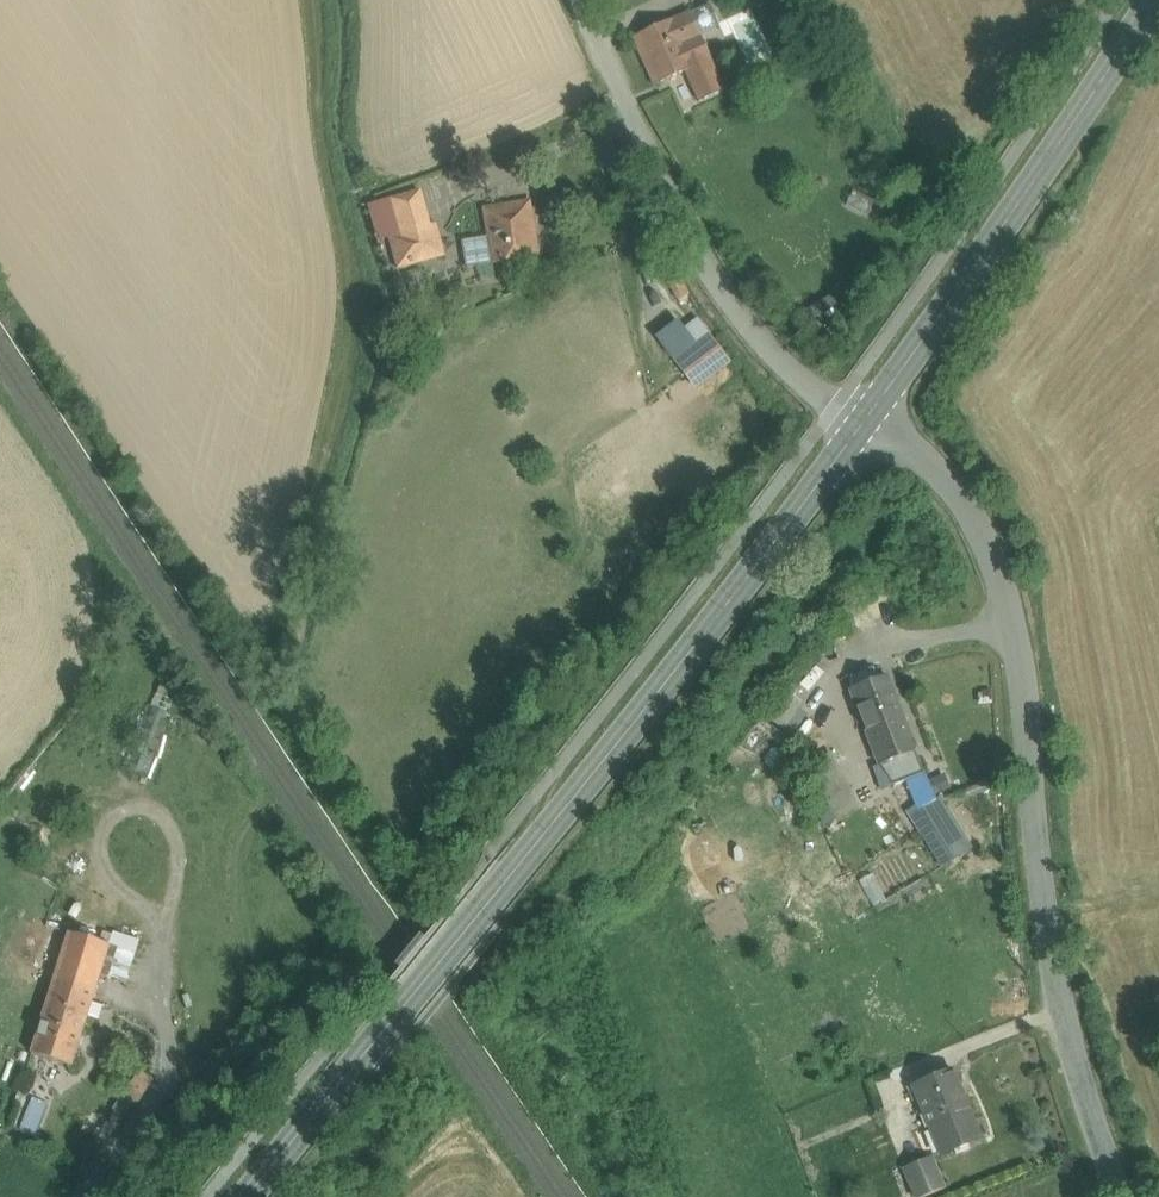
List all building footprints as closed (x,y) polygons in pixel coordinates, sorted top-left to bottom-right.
[(674,18),(633,38),(654,86),(685,72),(699,102),(724,90),(710,59),(711,59),(689,13),(675,19),(674,18)] [(874,201),(853,190),(846,204),(868,215),(874,201)] [(420,192),(392,200),(400,227),(427,219),(420,192)] [(400,227),(392,200),(367,207),(372,226),(383,222),(387,232),(400,227)] [(530,202),(484,209),(489,237),(462,242),(467,268),(493,264),(539,257),(530,202)] [(427,219),(400,227),(403,241),(431,233),(431,232),(427,219)] [(431,233),(403,241),(400,227),(387,232),(397,269),(444,255),(438,231),(431,232),(431,233)] [(697,386),(729,363),(709,336),(677,359),(697,386)] [(886,676),(878,679),(873,668),(851,676),(850,689),(879,766),(887,763),(916,752),(886,676)] [(154,683),(124,764),(149,774),(179,692),(154,683)] [(803,705),(783,690),(764,715),(784,730),(803,705)] [(738,748),(768,768),(790,735),(760,715),(738,748)] [(916,752),(887,763),(895,785),(907,780),(924,774),(916,752)] [(924,774),(907,780),(918,808),(935,802),(924,774)] [(932,822),(955,859),(966,852),(944,815),(932,822)] [(929,817),(916,825),(942,867),(955,859),(932,822),(929,817)] [(964,925),(902,823),(863,847),(925,948),(964,925)] [(859,850),(858,850),(830,867),(939,1047),(968,1030),(859,850)] [(113,931),(108,956),(133,961),(138,936),(113,931)] [(109,946),(69,933),(47,1004),(87,1017),(109,946)] [(87,1017),(47,1004),(31,1054),(71,1067),(87,1017)] [(951,1069),(912,1085),(938,1150),(941,1155),(980,1139),(951,1069)] [(903,1168),(915,1196),(925,1196),(944,1190),(931,1157),(903,1168)]
